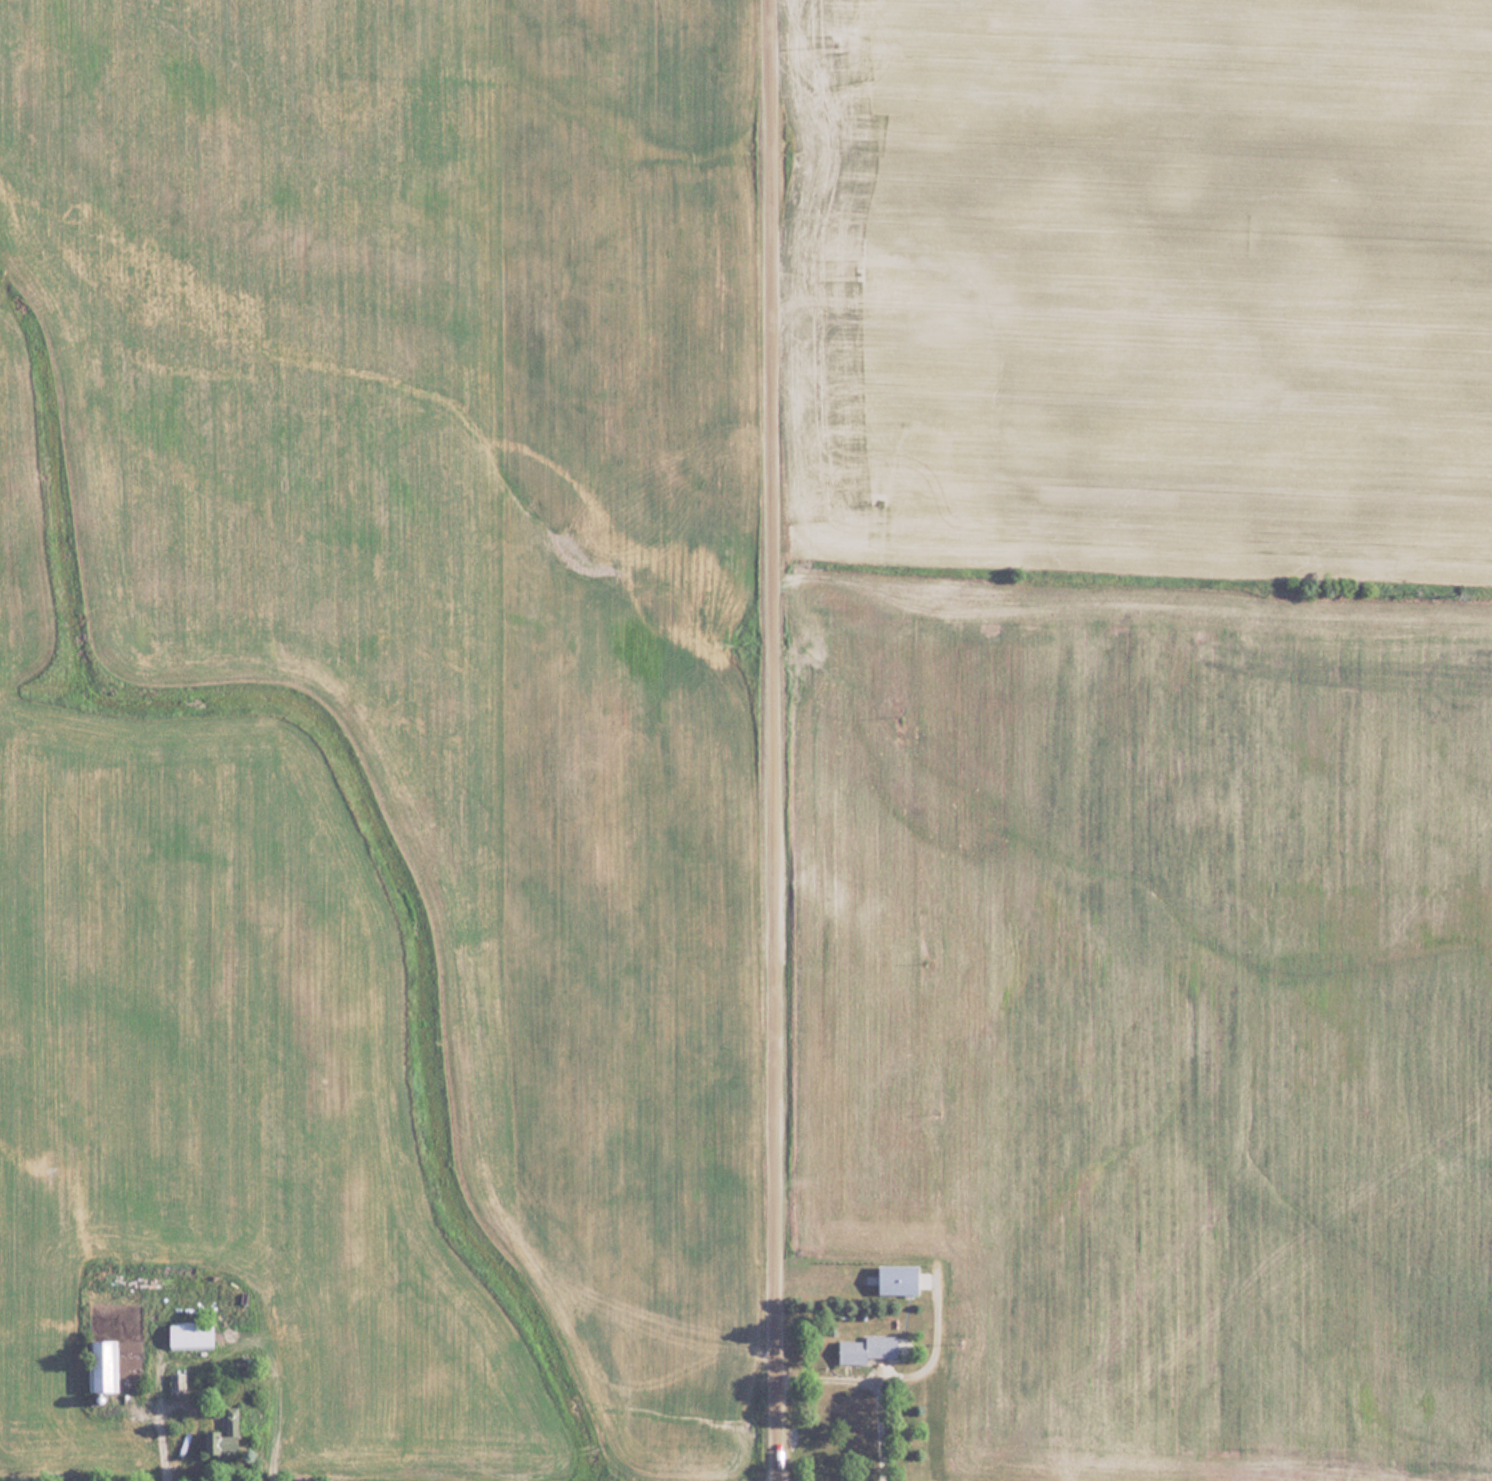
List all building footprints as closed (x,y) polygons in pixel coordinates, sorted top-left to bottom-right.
[(920,1266),(880,1266),(880,1295),(920,1295),(920,1266)] [(215,1348),(215,1321),(170,1322),(170,1349),(215,1348)] [(869,1364),(869,1357),(898,1357),(898,1335),(866,1335),(866,1340),(839,1340),(839,1363),(869,1364)] [(90,1392),(117,1392),(117,1340),(90,1340),(90,1392)] [(239,1407),(226,1407),(227,1431),(206,1431),(206,1455),(240,1454),(239,1407)]
